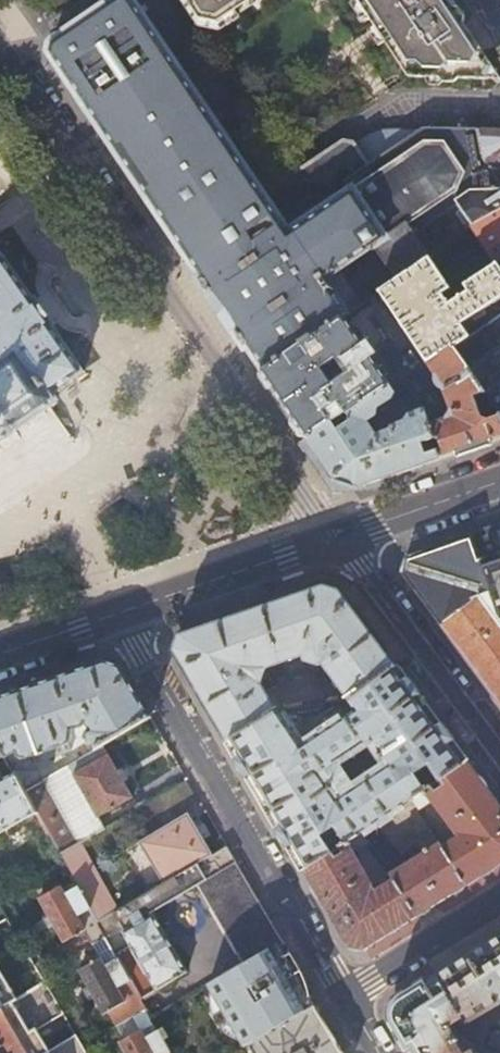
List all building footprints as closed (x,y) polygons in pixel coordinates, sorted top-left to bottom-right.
[(499,212),(499,185),(489,167),(484,158),(478,131),(477,131),(423,128),(367,164),(353,143),(343,141),(263,194),(158,36),(133,0),(115,0),(50,43),(49,52),(201,277),(199,279),(209,294),(211,293),(236,331),(234,332),(244,347),(247,346),(263,371),(346,315),(350,312),(327,279),(376,246),(399,280),(432,258),(475,229),(473,226),(499,212)] [(197,13),(219,22),(252,0),(188,0),(197,13)] [(499,83),(499,75),(482,50),(449,0),(360,0),(372,19),(407,71),(412,80),(466,82),(499,83)] [(498,129),(476,128),(477,131),(478,131),(484,158),(489,167),(499,160),(499,159),(499,129),(498,129)] [(496,262),(499,268),(499,212),(473,226),(475,229),(496,262)] [(2,254),(0,255),(0,443),(6,439),(57,403),(56,402),(58,400),(53,394),(84,372),(52,326),(54,325),(45,312),(37,300),(35,301),(2,254)] [(472,336),(464,324),(499,297),(499,268),(496,262),(466,283),(470,290),(450,304),(442,293),(450,287),(432,258),(399,280),(381,291),(428,363),(454,345),(456,348),(472,336)] [(261,372),(304,436),(345,408),(348,411),(371,396),(391,383),(346,315),(263,371),(261,372)] [(499,439),(499,416),(492,420),(483,417),(472,394),(483,388),(456,348),(454,345),(428,363),(436,375),(436,379),(436,381),(437,383),(440,386),(444,388),(451,409),(446,419),(430,424),(442,458),(499,439)] [(492,376),(499,387),(487,394),(499,414),(499,371),(492,376)] [(353,488),(442,458),(430,424),(425,409),(407,415),(406,418),(390,425),(391,427),(383,430),(379,434),(370,420),(379,414),(379,409),(371,396),(348,411),(345,408),(304,436),(327,470),(336,483),(353,488)] [(471,533),(497,612),(499,616),(499,523),(471,533)] [(471,533),(406,555),(401,571),(499,704),(499,616),(497,612),(471,533)] [(349,697),(395,663),(339,589),(331,586),(322,584),(294,594),(181,633),(174,648),(227,737),(275,709),(277,709),(284,708),(283,701),(273,703),(262,682),(266,667),(281,662),(284,670),(287,671),(308,664),(310,660),(318,663),(321,661),(345,691),(338,693),(338,699),(349,697)] [(0,696),(0,750),(3,755),(13,750),(16,754),(21,755),(31,749),(36,756),(61,741),(57,734),(64,730),(63,713),(78,708),(82,715),(79,717),(77,723),(93,749),(100,744),(149,715),(119,664),(103,660),(0,696)] [(426,788),(416,773),(429,764),(439,779),(467,760),(395,663),(349,697),(357,707),(299,746),(277,709),(275,709),(227,737),(302,868),(332,849),(323,833),(336,826),(346,841),(360,832),(411,798),(421,791),(425,788),(426,788)] [(93,749),(65,765),(95,817),(131,796),(122,780),(115,768),(106,753),(106,754),(100,744),(93,749)] [(467,760),(439,779),(426,788),(425,788),(429,793),(425,796),(421,791),(411,798),(417,808),(432,799),(457,834),(441,845),(465,883),(499,862),(499,804),(467,760)] [(65,765),(42,779),(63,815),(78,841),(102,827),(95,817),(65,765)] [(120,766),(115,768),(122,780),(127,777),(120,766)] [(13,772),(23,790),(41,779),(36,770),(10,768),(13,772)] [(35,812),(23,790),(13,772),(4,777),(0,771),(0,832),(35,812)] [(23,790),(35,812),(43,827),(63,815),(42,779),(41,779),(23,790)] [(198,802),(184,779),(138,806),(151,830),(136,838),(138,842),(121,852),(144,893),(155,886),(162,883),(207,856),(212,853),(202,836),(195,824),(186,809),(198,802)] [(63,815),(43,827),(58,853),(74,843),(78,841),(63,815)] [(202,819),(195,824),(202,836),(209,832),(202,819)] [(332,849),(302,868),(347,944),(363,948),(417,914),(394,878),(375,889),(351,850),(367,840),(360,832),(346,841),(332,849)] [(116,909),(78,841),(74,843),(58,853),(76,885),(88,906),(103,897),(111,912),(113,912),(113,911),(116,909)] [(417,914),(465,883),(441,845),(439,842),(428,849),(426,846),(423,848),(425,851),(421,853),(414,844),(399,853),(405,863),(391,872),(394,878),(417,914)] [(272,923),(226,845),(212,853),(207,856),(162,883),(155,886),(144,893),(139,896),(116,909),(113,911),(113,912),(111,912),(96,921),(104,935),(105,937),(120,929),(155,988),(185,970),(150,911),(195,884),(236,952),(269,932),(266,927),(272,923)] [(88,906),(76,885),(63,892),(59,885),(38,898),(62,940),(84,928),(92,942),(104,935),(96,921),(88,906)] [(103,897),(88,906),(96,921),(111,912),(103,897)] [(399,998),(397,999),(394,1002),(392,1005),(391,1007),(390,1011),(390,1014),(391,1017),(392,1020),(411,1052),(479,1052),(473,1042),(469,1044),(466,1038),(462,1037),(460,1037),(455,1028),(462,1023),(466,1024),(499,1004),(499,933),(399,998)] [(205,983),(241,1046),(248,1043),(311,1004),(312,1004),(294,973),(299,970),(280,939),(205,983)] [(129,980),(139,997),(148,993),(122,947),(114,952),(116,956),(129,980)] [(139,997),(129,980),(116,956),(103,963),(100,957),(79,969),(103,1012),(107,1010),(115,1023),(144,1006),(139,997)] [(0,1008),(27,1052),(87,1052),(75,1033),(44,1051),(32,1030),(62,1012),(44,981),(16,999),(7,1004),(2,997),(11,991),(0,973),(0,1008)] [(16,999),(11,991),(2,997),(7,1004),(16,999)] [(248,1043),(254,1052),(341,1052),(312,1004),(311,1004),(248,1043)] [(0,1008),(0,1050),(2,1052),(27,1052),(0,1008)] [(170,1052),(156,1028),(144,1035),(140,1029),(118,1041),(125,1052),(167,1052),(170,1052)]
